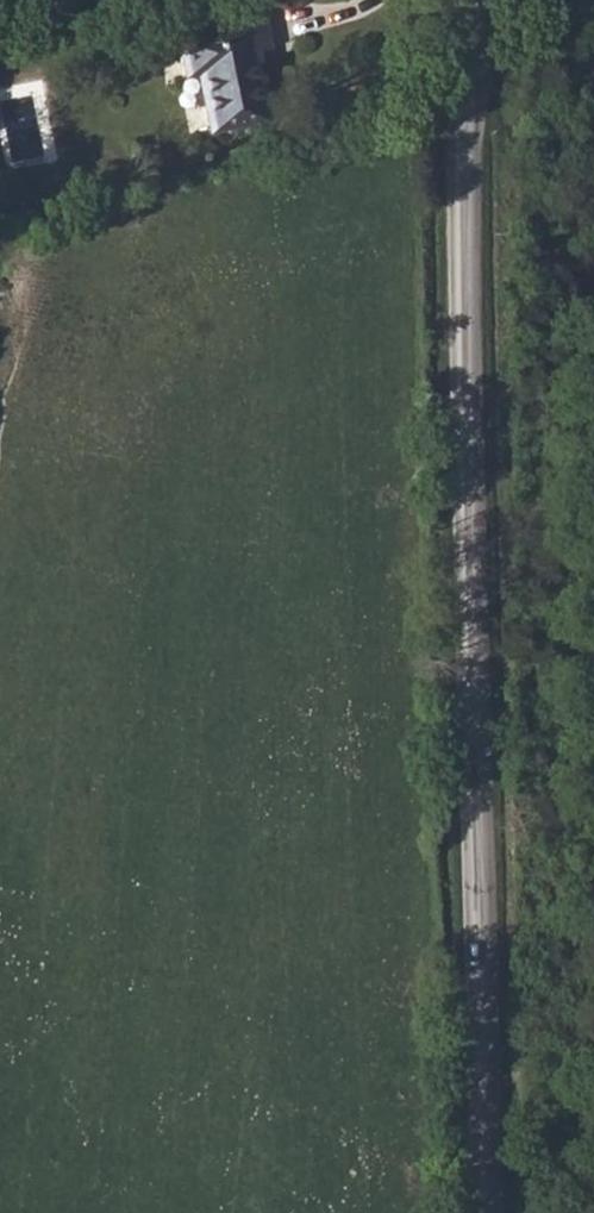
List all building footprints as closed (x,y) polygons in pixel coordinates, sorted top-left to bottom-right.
[(211,34),(177,42),(183,73),(194,71),(209,130),(269,115),(250,48),(265,45),(257,11),(209,24),(211,34)]
